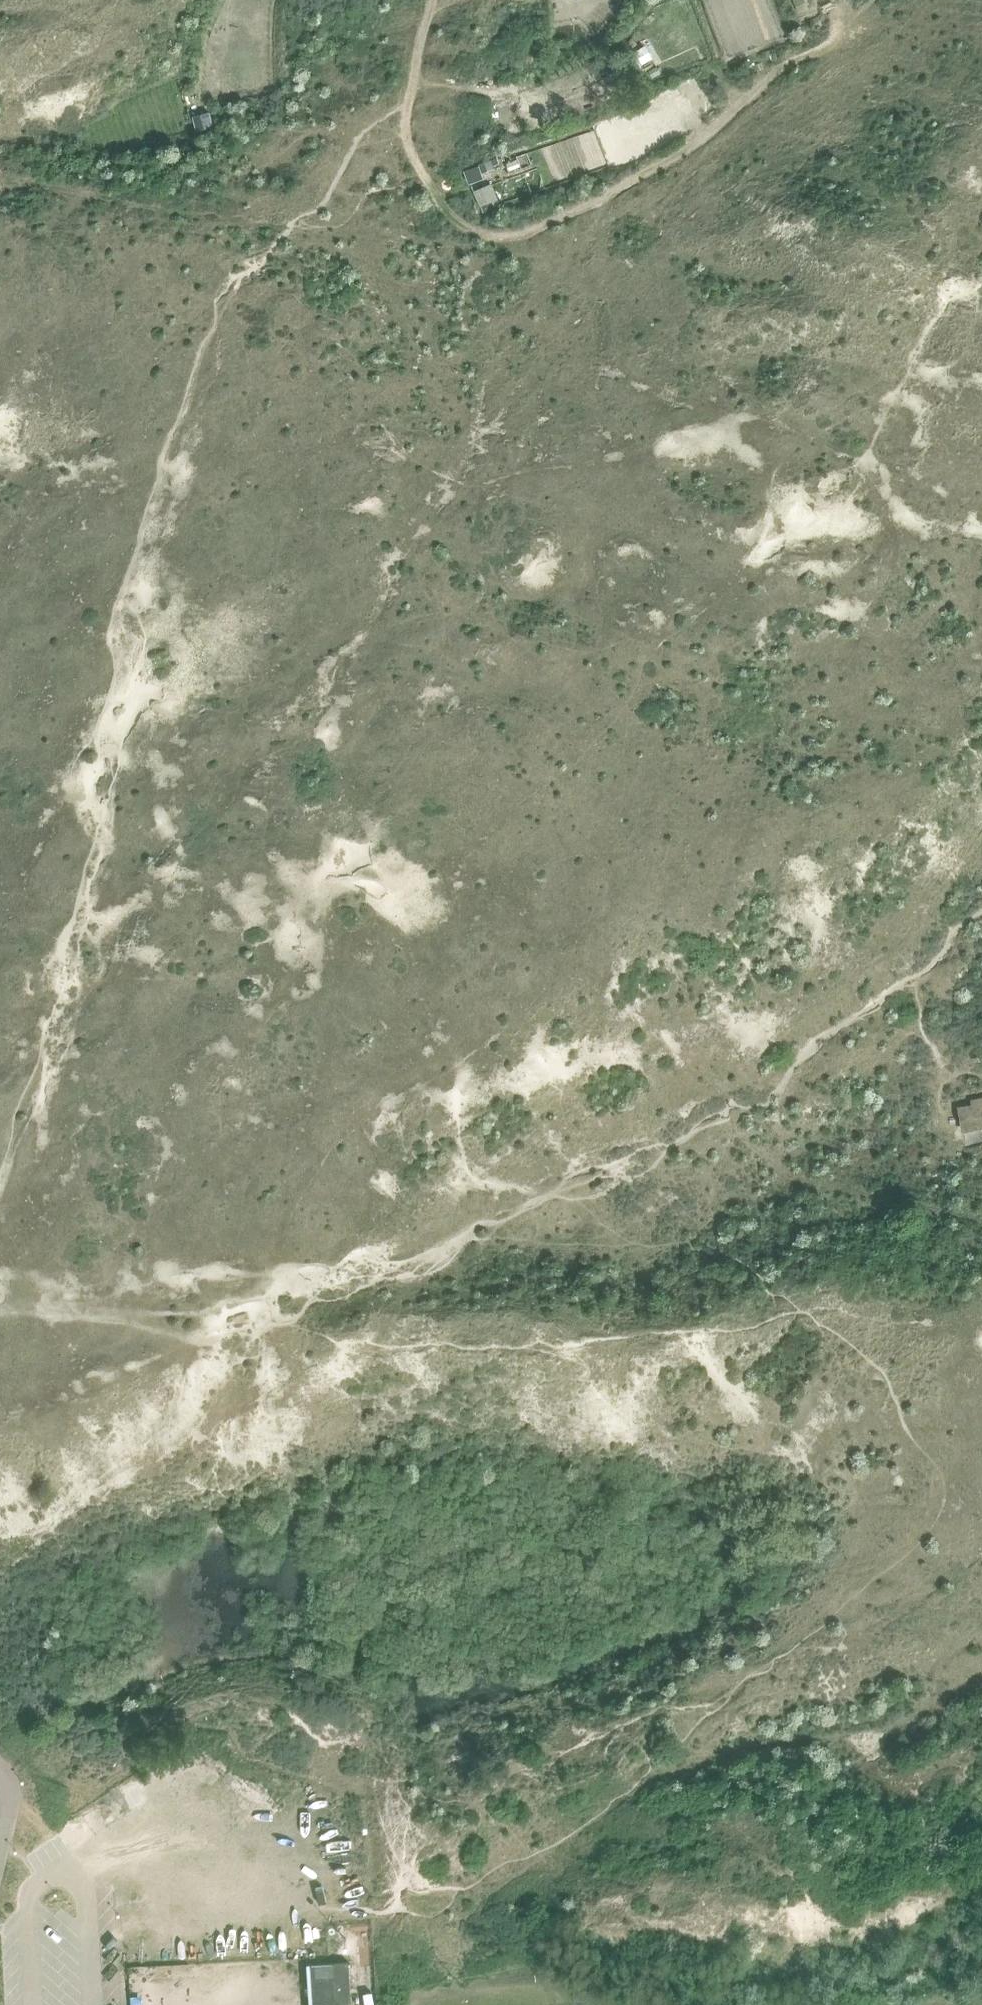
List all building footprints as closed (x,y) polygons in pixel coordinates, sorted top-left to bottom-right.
[(798,12),(808,8),(804,0),(793,0),(798,12)] [(644,46),(634,52),(641,64),(651,58),(644,46)] [(607,57),(596,63),(602,76),(613,71),(607,57)] [(208,112),(192,117),(196,131),(212,127),(208,112)] [(478,166),(464,170),(468,183),(469,183),(483,178),(481,173),(494,168),(493,165),(499,163),(497,159),(497,157),(478,164),(478,166)] [(491,183),(474,191),(483,213),(501,205),(491,183)] [(969,1098),(970,1103),(956,1105),(961,1131),(981,1127),(981,1096),(969,1098)] [(349,2004),(351,2004),(348,1962),(306,1964),(309,2004),(350,2004),(349,2004)]
